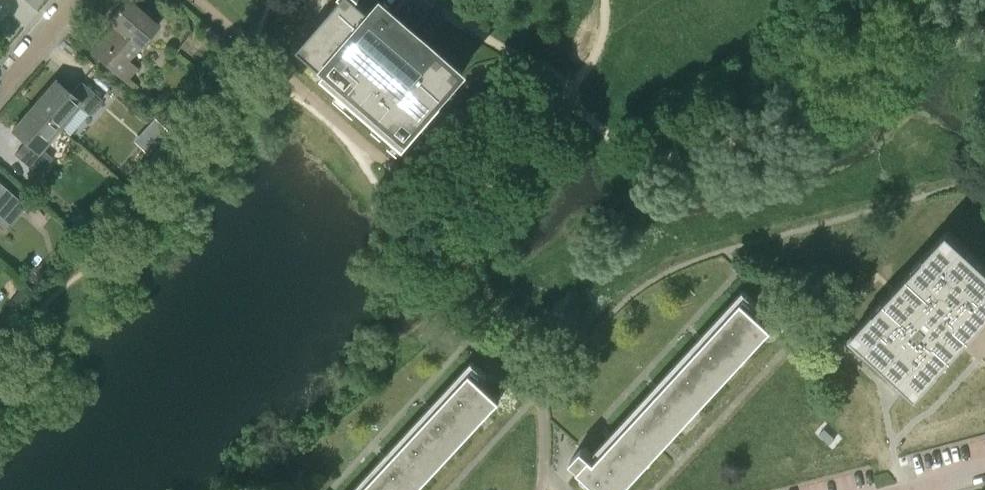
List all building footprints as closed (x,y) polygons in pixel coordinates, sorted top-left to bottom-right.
[(139,48),(138,47),(158,25),(129,0),(125,0),(107,20),(113,25),(90,51),(134,90),(138,86),(129,78),(138,68),(129,60),(139,48)] [(404,139),(464,71),(429,41),(419,54),(384,24),(391,16),(385,10),(379,18),(358,0),(339,0),(329,11),(323,18),(317,26),(298,47),(404,139)] [(55,80),(34,105),(58,127),(78,105),(89,115),(102,100),(81,81),(70,94),(55,80)] [(40,147),(58,127),(34,105),(12,129),(26,141),(15,154),(39,174),(52,158),(40,147)] [(6,227),(25,206),(0,183),(0,222),(6,227)] [(849,334),(914,394),(938,369),(937,369),(984,317),(984,267),(945,230),(922,255),(922,256),(873,309),(872,309),(849,334)] [(23,282),(16,290),(25,298),(32,290),(23,282)] [(594,460),(581,449),(569,461),(582,473),(600,489),(622,489),(771,328),(741,301),(639,411),(594,460)] [(361,489),(416,489),(500,399),(470,371),(361,489)]
